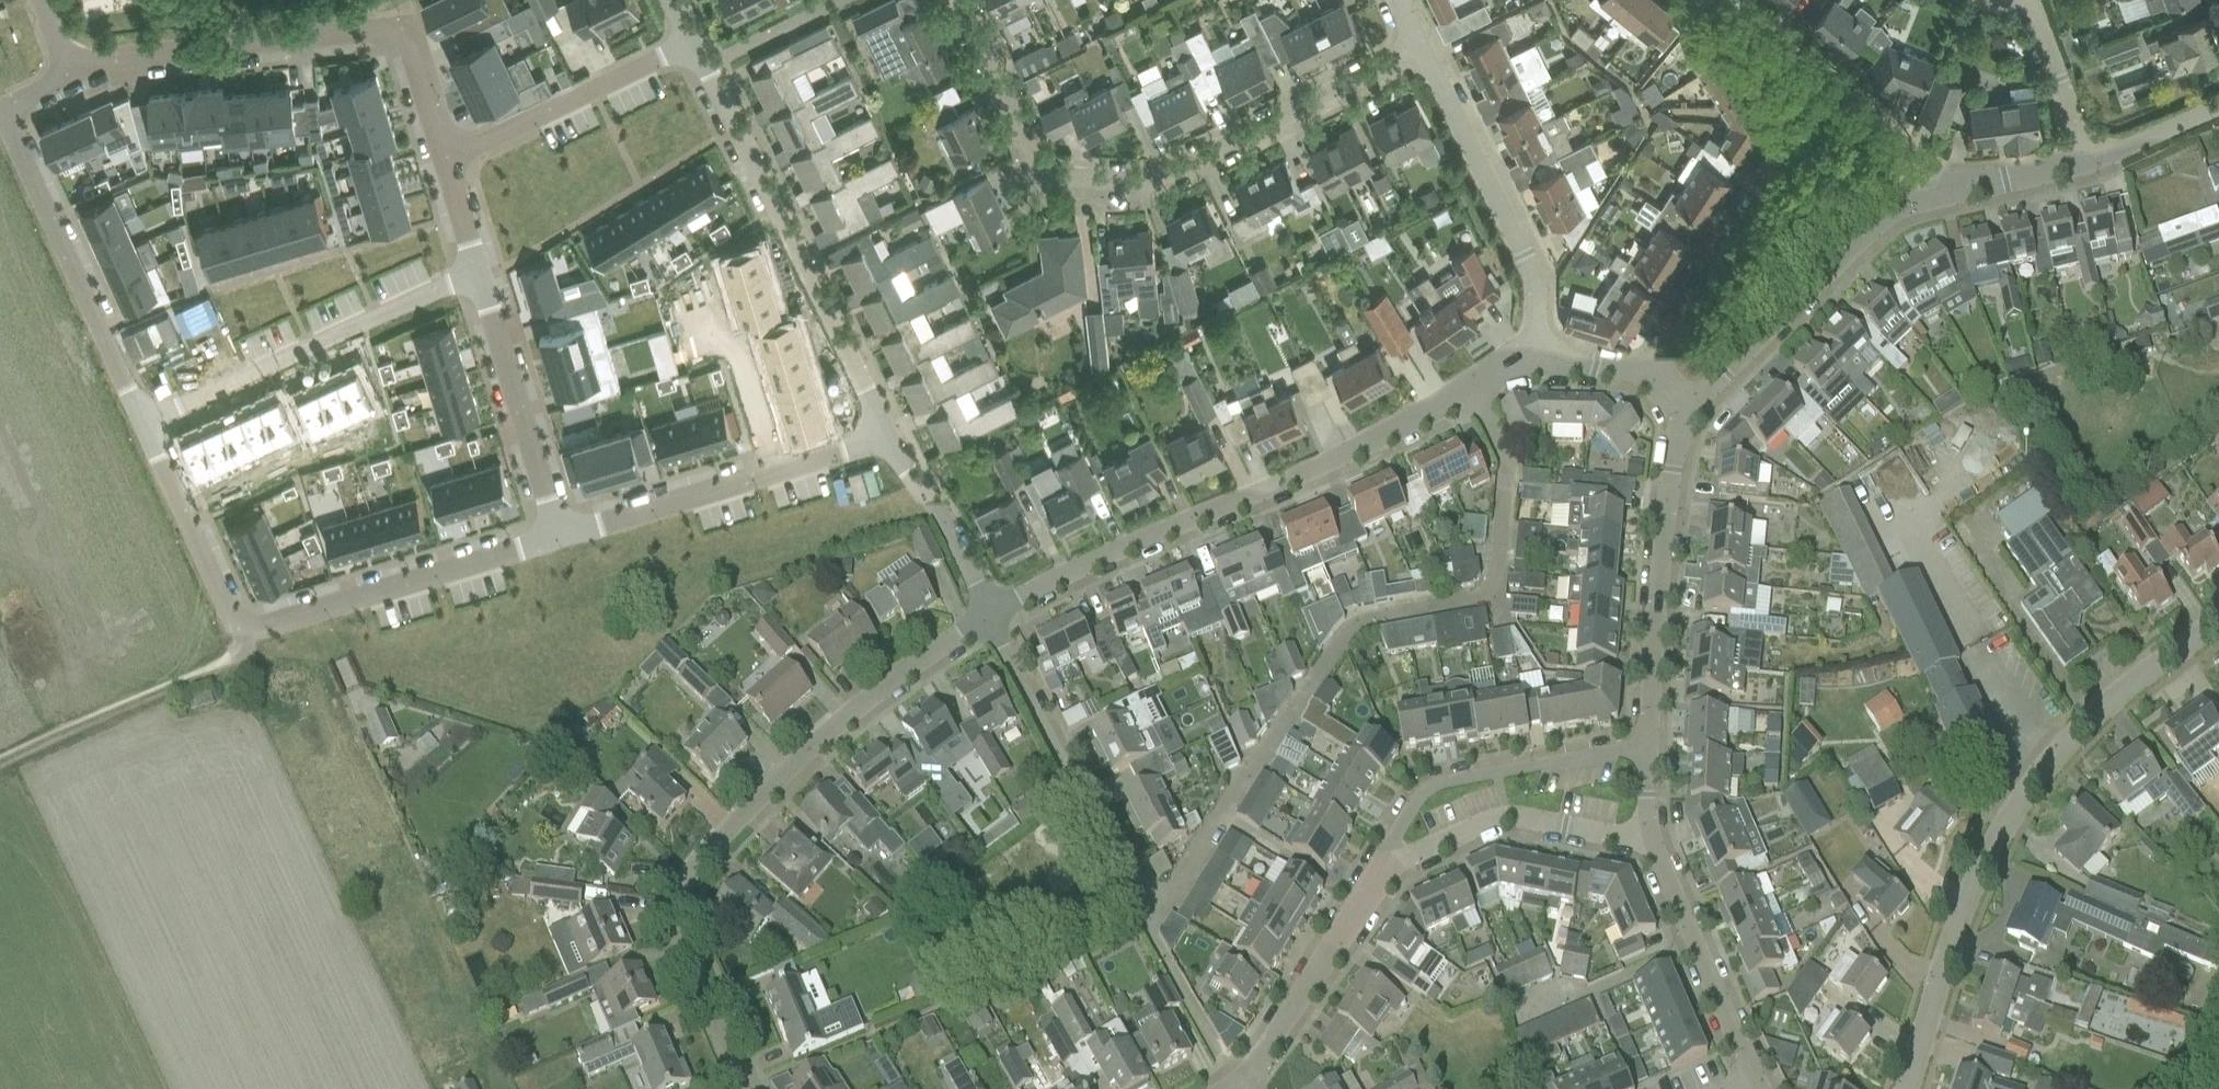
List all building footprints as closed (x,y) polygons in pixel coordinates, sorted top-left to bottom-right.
[(425,0),(427,5),(426,5),(429,12),(430,11),(439,30),(451,24),(471,14),(478,28),(508,14),(513,11),(508,0),(425,0)] [(557,0),(532,0),(539,14),(560,5),(557,0)] [(575,15),(584,35),(600,27),(603,33),(641,14),(634,0),(570,0),(568,1),(575,15)] [(735,22),(775,2),(777,7),(792,0),(724,0),(735,22)] [(855,17),(863,34),(866,33),(868,35),(866,36),(867,38),(886,75),(903,67),(921,58),(928,73),(930,76),(933,75),(953,65),(927,13),(905,23),(901,16),(905,14),(898,0),(890,0),(855,17)] [(998,26),(1029,11),(1024,0),(986,0),(998,26)] [(1441,20),(1459,12),(1453,0),(1431,0),(1441,20)] [(1618,11),(1619,12),(1629,0),(1604,0),(1618,11)] [(1619,12),(1618,11),(1612,18),(1631,33),(1637,27),(1658,0),(1629,0),(1619,12)] [(1637,27),(1665,49),(1681,29),(1671,21),(1677,13),(1661,0),(1658,0),(1637,27)] [(1826,11),(1812,27),(1818,32),(1820,30),(1847,52),(1878,15),(1863,2),(1854,13),(1838,0),(1835,0),(1826,11)] [(2152,10),(2170,3),(2178,0),(2148,0),(2152,10)] [(1345,1),(1325,11),(1342,45),(1362,35),(1345,1)] [(1486,3),(1479,6),(1460,16),(1466,30),(1493,17),(1486,3)] [(1250,34),(1230,43),(1237,55),(1238,55),(1255,89),(1275,78),(1265,59),(1257,41),(1269,34),(1260,15),(1256,8),(1241,16),(1250,34)] [(1275,8),(1260,15),(1269,34),(1283,61),(1295,55),(1300,66),(1321,55),(1304,22),(1295,26),(1275,8)] [(1325,11),(1304,22),(1321,55),(1342,45),(1325,11)] [(509,62),(497,38),(515,30),(508,14),(478,28),(485,42),(453,58),(465,83),(509,62)] [(1469,34),(1475,45),(1466,50),(1476,72),(1511,55),(1510,53),(1504,41),(1513,33),(1505,16),(1469,34)] [(2173,68),(2193,61),(2193,62),(2218,53),(2218,44),(2209,17),(2148,39),(2152,50),(2165,45),(2173,68)] [(835,22),(844,40),(852,36),(843,19),(835,22)] [(1580,22),(1571,33),(1587,46),(1596,34),(1580,22)] [(775,102),(781,113),(806,101),(805,98),(805,97),(794,75),(842,51),(828,24),(754,60),(760,73),(754,76),(764,98),(770,95),(773,102),(775,102)] [(1183,28),(1173,33),(1176,40),(1178,39),(1186,35),(1183,28)] [(1203,28),(1186,35),(1203,68),(1219,60),(1203,28)] [(2136,30),(2099,44),(2106,62),(2143,49),(2136,30)] [(1109,47),(1117,43),(1111,31),(1103,35),(1109,47)] [(1075,32),(1066,36),(1073,49),(1081,45),(1075,32)] [(1708,32),(1690,44),(1685,46),(1703,75),(1726,60),(1708,32)] [(1182,68),(1165,77),(1188,122),(1209,112),(1198,90),(1211,83),(1203,68),(1186,35),(1178,39),(1185,55),(1178,58),(1182,68)] [(1064,53),(1073,49),(1066,36),(1058,40),(1064,53)] [(1046,44),(1035,50),(1042,64),(1059,56),(1052,41),(1046,44)] [(1597,56),(1603,49),(1593,41),(1587,48),(1597,56)] [(1890,43),(1880,54),(1867,72),(1893,93),(1900,84),(1923,93),(1936,62),(1890,43)] [(1511,55),(1476,72),(1487,93),(1496,89),(1501,101),(1528,88),(1539,82),(1538,81),(1522,48),(1510,53),(1511,55)] [(1569,56),(1574,65),(1585,59),(1581,50),(1569,56)] [(1217,65),(1224,79),(1234,99),(1255,89),(1238,55),(1237,55),(1217,65)] [(1726,60),(1703,75),(1721,103),(1744,89),(1726,60)] [(554,91),(546,75),(521,87),(509,62),(465,83),(478,110),(517,91),(524,105),(554,91)] [(1115,79),(1123,75),(1117,63),(1109,67),(1115,79)] [(839,68),(843,77),(851,74),(846,65),(839,68)] [(781,113),(774,116),(784,138),(790,135),(793,143),(795,142),(801,153),(801,154),(826,141),(825,139),(825,138),(814,115),(862,92),(853,74),(805,97),(805,98),(806,101),(781,113)] [(1593,82),(1597,93),(1614,85),(1610,74),(1593,82)] [(1937,74),(1929,95),(1921,116),(1948,127),(1965,84),(1937,74)] [(307,98),(306,99),(306,102),(307,102),(310,127),(323,125),(322,120),(345,114),(345,113),(385,100),(378,76),(336,88),(340,101),(321,107),(320,97),(307,98)] [(1165,77),(1132,94),(1136,102),(1147,123),(1159,117),(1167,132),(1188,122),(1165,77)] [(1125,79),(1092,95),(1108,129),(1129,119),(1123,108),(1136,102),(1132,94),(1125,79)] [(1528,88),(1501,101),(1507,112),(1499,117),(1509,138),(1544,122),(1559,114),(1558,113),(1542,79),(1538,81),(1539,82),(1528,88)] [(940,105),(962,95),(956,80),(933,91),(940,105)] [(1644,88),(1653,103),(1665,96),(1655,80),(1644,88)] [(1612,110),(1619,125),(1642,115),(1630,90),(1622,83),(1614,87),(1623,106),(1612,110)] [(223,87),(199,90),(204,134),(205,133),(227,131),(228,131),(224,96),(223,87)] [(1086,87),(1066,97),(1068,101),(1042,114),(1053,137),(1080,124),(1088,139),(1108,129),(1092,95),(1090,96),(1086,87)] [(292,88),(267,91),(272,135),(310,130),(310,127),(307,102),(306,102),(294,104),(292,88)] [(1744,89),(1721,103),(1729,116),(1729,123),(1762,123),(1762,117),(1744,89)] [(199,90),(175,93),(180,141),(179,142),(180,147),(181,147),(205,144),(206,144),(205,133),(204,134),(199,90)] [(267,91),(248,93),(253,137),(254,137),(272,135),(267,91)] [(175,93),(152,95),(153,109),(157,144),(179,142),(180,141),(175,93)] [(224,96),(228,131),(227,131),(229,145),(253,142),(254,142),(254,137),(253,137),(248,93),(224,96)] [(93,109),(106,139),(105,140),(111,151),(128,144),(139,168),(149,163),(145,146),(135,111),(132,102),(131,95),(115,103),(114,100),(94,109),(93,109)] [(1973,106),(1975,121),(1978,142),(2005,139),(2005,143),(2038,139),(2038,134),(2042,133),(2037,96),(1973,106)] [(385,100),(345,113),(345,114),(350,132),(391,119),(385,100)] [(953,102),(934,111),(924,116),(931,130),(941,125),(957,160),(989,144),(971,109),(960,115),(953,102)] [(1373,122),(1382,142),(1391,158),(1416,145),(1424,160),(1428,162),(1433,162),(1437,160),(1441,156),(1441,151),(1418,105),(1390,119),(1388,114),(1373,122)] [(1650,114),(1661,120),(1672,128),(1678,120),(1666,112),(1659,108),(1650,114)] [(93,109),(69,120),(82,150),(105,140),(106,139),(93,109)] [(153,109),(135,111),(145,146),(157,144),(153,109)] [(1544,122),(1509,138),(1520,160),(1529,156),(1534,168),(1575,148),(1564,126),(1570,124),(1564,111),(1558,113),(1559,114),(1544,122)] [(801,154),(801,153),(794,157),(804,179),(810,176),(813,183),(815,182),(821,194),(846,182),(845,179),(845,178),(834,156),(882,132),(873,114),(825,138),(825,139),(826,141),(801,154)] [(391,119),(350,132),(356,150),(388,141),(389,142),(397,139),(397,138),(391,119)] [(1646,131),(1636,119),(1625,129),(1635,140),(1646,131)] [(63,123),(44,132),(57,162),(82,150),(69,120),(63,123)] [(1709,138),(1705,145),(1718,153),(1718,154),(1719,155),(1735,166),(1740,157),(1743,158),(1762,129),(1762,123),(1729,123),(1729,130),(1720,144),(1723,146),(1723,147),(1709,138)] [(323,125),(310,127),(310,130),(311,138),(316,136),(324,134),(323,125)] [(1313,152),(1323,172),(1334,193),(1349,186),(1346,180),(1374,165),(1366,150),(1356,130),(1313,152)] [(1699,167),(1690,180),(1720,201),(1734,180),(1712,166),(1719,155),(1718,154),(1718,153),(1705,145),(1694,138),(1687,150),(1696,155),(1692,162),(1699,167)] [(326,139),(318,142),(322,154),(330,152),(326,139)] [(1575,148),(1534,168),(1540,179),(1531,183),(1542,205),(1577,188),(1576,187),(1608,171),(1593,140),(1575,148)] [(356,150),(353,151),(358,169),(358,170),(394,160),(389,142),(388,141),(356,150)] [(314,151),(301,153),(302,162),(315,160),(314,151)] [(902,173),(893,155),(845,178),(845,179),(846,182),(821,194),(814,197),(824,219),(830,216),(833,224),(835,223),(841,234),(834,238),(834,239),(867,223),(854,196),(902,173)] [(268,159),(255,161),(257,170),(270,167),(268,159)] [(1287,159),(1262,171),(1280,209),(1294,202),(1299,211),(1323,199),(1314,182),(1302,188),(1287,159)] [(358,169),(353,171),(353,172),(359,191),(359,192),(364,190),(364,189),(400,178),(394,160),(358,170),(358,169)] [(708,160),(687,173),(708,206),(728,194),(708,160)] [(245,163),(231,165),(233,174),(246,171),(245,163)] [(334,164),(325,167),(329,179),(337,177),(334,164)] [(231,165),(218,167),(220,176),(233,174),(231,165)] [(171,168),(169,177),(182,180),(185,179),(184,171),(171,168)] [(298,169),(285,172),(286,180),(299,178),(298,169)] [(2213,193),(2218,191),(2218,170),(2206,174),(2213,193)] [(1232,221),(1242,239),(1271,224),(1267,216),(1280,209),(1262,171),(1236,184),(1250,212),(1232,221)] [(285,172),(272,174),(273,182),(286,180),(285,172)] [(687,173),(667,185),(687,219),(694,229),(714,217),(708,206),(687,173)] [(109,177),(97,182),(100,190),(112,185),(109,177)] [(251,177),(238,179),(239,188),(253,186),(251,177)] [(337,177),(329,179),(333,192),(341,189),(337,177)] [(400,178),(364,189),(364,190),(370,207),(370,208),(405,197),(400,178)] [(988,178),(935,204),(927,208),(937,231),(966,217),(974,234),(971,236),(976,247),(984,244),(989,242),(1009,232),(997,207),(1001,205),(988,178)] [(238,179),(225,182),(226,190),(239,188),(238,179)] [(1674,189),(1663,207),(1662,207),(1678,217),(1678,218),(1694,229),(1701,217),(1707,221),(1720,201),(1690,180),(1681,194),(1674,189)] [(97,182),(85,188),(88,195),(100,190),(97,182)] [(182,183),(173,184),(175,197),(183,196),(182,183)] [(667,185),(647,198),(667,231),(687,219),(667,185)] [(196,186),(183,188),(185,197),(198,195),(196,186)] [(1422,194),(1430,209),(1443,202),(1435,186),(1422,194)] [(1577,188),(1542,205),(1553,227),(1578,215),(1585,228),(1591,218),(1588,210),(1577,188)] [(115,194),(84,208),(96,233),(126,219),(115,194)] [(317,194),(293,201),(306,243),(329,236),(317,194)] [(183,196),(175,197),(176,210),(184,209),(183,196)] [(1647,196),(1635,215),(1658,229),(1649,243),(1680,263),(1693,243),(1687,239),(1694,229),(1678,218),(1678,217),(1662,207),(1663,207),(1647,196)] [(370,207),(365,209),(365,210),(371,230),(412,217),(405,197),(370,208),(370,207)] [(647,198),(626,210),(647,244),(667,231),(647,198)] [(892,199),(881,205),(885,214),(897,208),(892,199)] [(1602,212),(1615,220),(1624,207),(1611,199),(1602,212)] [(1388,206),(1396,223),(1410,217),(1402,200),(1388,206)] [(293,201),(270,208),(283,250),(305,243),(293,201)] [(345,202),(337,204),(341,217),(349,214),(345,202)] [(1201,248),(1203,247),(1211,262),(1235,250),(1227,234),(1223,236),(1216,222),(1206,203),(1180,216),(1182,219),(1171,225),(1181,244),(1184,251),(1199,243),(1201,248)] [(2079,210),(2086,239),(2086,240),(2092,267),(2093,266),(2132,257),(2125,225),(2112,228),(2106,204),(2079,210)] [(902,216),(909,229),(926,221),(919,207),(902,216)] [(270,208),(247,215),(260,257),(283,250),(270,208)] [(626,210),(606,223),(627,256),(647,244),(626,210)] [(2138,242),(2143,256),(2201,235),(2218,228),(2218,221),(2215,211),(2157,232),(2158,235),(2138,242)] [(2039,219),(2043,236),(2051,271),(2052,271),(2057,270),(2055,263),(2064,261),(2065,268),(2078,265),(2084,293),(2098,289),(2093,266),(2092,267),(2086,240),(2073,243),(2066,213),(2039,219)] [(349,214),(341,217),(344,230),(353,227),(349,214)] [(247,215),(225,222),(238,264),(260,257),(247,215)] [(126,219),(96,233),(107,257),(137,243),(126,219)] [(726,220),(719,225),(726,236),(733,232),(726,220)] [(1353,246),(1341,221),(1320,231),(1333,256),(1353,246)] [(225,222),(201,229),(214,271),(238,264),(225,222)] [(2006,258),(2008,268),(2009,268),(2035,262),(2039,279),(2053,276),(2052,271),(2051,271),(2043,236),(2030,239),(2026,222),(1999,229),(2006,258)] [(606,223),(585,235),(606,269),(627,256),(606,223)] [(719,225),(711,229),(718,241),(726,236),(719,225)] [(1368,242),(1377,253),(1392,241),(1383,230),(1368,242)] [(871,231),(838,247),(838,248),(846,244),(851,256),(849,257),(853,264),(848,267),(858,288),(866,285),(865,284),(890,272),(892,275),(940,251),(931,233),(884,257),(871,231)] [(1959,238),(1963,255),(1969,278),(1972,293),(1998,287),(2006,319),(2007,325),(2021,322),(2020,316),(2009,268),(2008,268),(2006,258),(1993,261),(1986,232),(1959,238)] [(1099,259),(1104,312),(1121,310),(1119,292),(1139,290),(1137,280),(1158,278),(1157,268),(1156,261),(1154,239),(1141,240),(1141,234),(1110,237),(1112,260),(1101,261),(1100,259),(1099,259)] [(992,303),(1007,332),(1025,323),(1087,292),(1081,235),(1055,238),(1056,244),(1044,245),(1047,270),(1008,290),(1010,295),(992,303)] [(2201,235),(2143,256),(2148,269),(2168,262),(2169,265),(2206,251),(2206,249),(2201,235)] [(186,237),(178,239),(182,252),(190,249),(186,237)] [(137,243),(107,257),(117,281),(148,267),(137,243)] [(1610,263),(1621,270),(1637,281),(1644,269),(1667,283),(1680,263),(1649,243),(1640,256),(1633,252),(1629,258),(1618,250),(1610,263)] [(763,245),(725,256),(731,277),(769,266),(763,245)] [(1935,246),(1912,260),(1933,294),(1941,309),(1959,298),(1973,295),(1972,293),(1963,255),(1943,260),(1935,246)] [(687,247),(680,252),(687,263),(694,259),(687,247)] [(1475,247),(1453,258),(1468,286),(1469,287),(1481,307),(1502,292),(1488,272),(1487,273),(1475,247)] [(190,249),(182,252),(186,264),(194,262),(190,249)] [(680,252),(672,257),(679,268),(687,263),(680,252)] [(927,259),(933,271),(946,264),(940,252),(927,259)] [(1252,271),(1254,276),(1255,278),(1262,292),(1297,274),(1291,262),(1282,266),(1278,258),(1252,271)] [(1897,288),(1883,302),(1911,332),(1921,322),(1939,310),(1941,309),(1933,294),(1912,260),(1888,273),(1897,288)] [(554,263),(522,273),(533,308),(546,305),(550,319),(596,305),(612,300),(603,286),(564,297),(554,263)] [(769,266),(731,277),(737,296),(738,297),(775,286),(769,266)] [(1188,266),(1171,271),(1184,315),(1201,310),(1188,266)] [(148,267),(117,281),(129,306),(159,292),(148,267)] [(1621,270),(1615,281),(1595,312),(1571,305),(1564,327),(1570,330),(1611,343),(1612,342),(1609,341),(1611,334),(1616,335),(1624,322),(1636,330),(1659,295),(1637,281),(1621,270)] [(1171,271),(1164,272),(1166,288),(1160,289),(1162,304),(1165,304),(1166,317),(1181,316),(1184,315),(1171,271)] [(865,284),(866,285),(871,296),(869,297),(873,304),(868,307),(879,329),(886,325),(885,324),(910,312),(912,315),(913,315),(960,291),(951,273),(904,297),(892,275),(890,272),(865,284)] [(1430,273),(1419,280),(1458,338),(1479,324),(1471,313),(1481,307),(1469,287),(1468,286),(1448,300),(1430,273)] [(648,274),(640,277),(644,290),(652,287),(648,274)] [(640,277),(631,280),(635,292),(644,290),(640,277)] [(1262,292),(1255,278),(1233,289),(1240,303),(1262,292)] [(1458,338),(1419,280),(1408,287),(1427,315),(1416,322),(1425,335),(1437,353),(1458,338)] [(737,296),(732,298),(739,321),(782,308),(775,286),(738,297),(737,296)] [(1863,322),(1853,331),(1869,348),(1896,377),(1906,367),(1891,351),(1911,332),(1883,302),(1871,290),(1851,309),(1863,322)] [(1230,310),(1235,321),(1272,302),(1266,292),(1230,310)] [(950,298),(955,308),(966,304),(961,293),(950,298)] [(1387,293),(1376,300),(1392,326),(1403,319),(1387,293)] [(1202,299),(1206,315),(1221,312),(1217,296),(1202,299)] [(1376,300),(1365,307),(1381,333),(1392,326),(1376,300)] [(2202,309),(2208,326),(2218,322),(2218,303),(2202,309)] [(554,332),(541,336),(550,365),(609,347),(596,305),(550,319),(554,332)] [(2152,314),(2143,309),(2135,325),(2150,334),(2165,330),(2160,312),(2152,314)] [(885,324),(886,325),(891,337),(889,337),(893,345),(888,348),(899,369),(906,366),(905,365),(930,353),(932,356),(933,356),(980,332),(972,314),(924,338),(913,315),(912,315),(910,312),(885,324)] [(1087,314),(1089,333),(1094,368),(1110,366),(1104,312),(1087,314)] [(762,321),(749,325),(758,355),(768,352),(767,351),(805,340),(798,317),(763,328),(762,321)] [(1839,356),(1829,365),(1840,376),(1839,377),(1852,390),(1869,373),(1856,360),(1869,348),(1853,331),(1841,318),(1821,338),(1839,356)] [(453,325),(416,337),(423,360),(461,348),(453,325)] [(981,348),(986,357),(991,354),(980,332),(963,341),(970,354),(981,348)] [(152,333),(128,342),(137,368),(161,359),(152,333)] [(2070,341),(2074,357),(2099,351),(2095,335),(2070,341)] [(1356,338),(1348,343),(1374,391),(1396,378),(1378,346),(1365,353),(1356,338)] [(805,340),(767,351),(768,352),(773,371),(811,360),(805,340)] [(1334,371),(1341,384),(1352,403),(1374,391),(1348,343),(1339,348),(1347,363),(1334,371)] [(2032,348),(2037,367),(2051,363),(2046,345),(2032,348)] [(609,347),(550,365),(559,393),(582,386),(586,400),(592,398),(622,389),(609,347)] [(1811,347),(1791,366),(1808,383),(1798,393),(1822,417),(1832,408),(1820,395),(1839,377),(1840,376),(1829,365),(1811,347)] [(461,348),(423,360),(430,383),(467,371),(461,348)] [(905,365),(906,366),(911,377),(909,378),(913,385),(908,388),(919,410),(932,403),(931,402),(950,393),(952,396),(971,387),(1000,372),(992,354),(986,357),(972,364),(944,378),(933,356),(932,356),(930,353),(905,365)] [(1316,356),(1304,361),(1322,397),(1334,392),(1316,356)] [(1176,366),(1184,382),(1201,417),(1218,409),(1210,392),(1193,358),(1176,366)] [(393,360),(380,364),(383,372),(395,368),(393,360)] [(811,360),(773,371),(780,391),(817,380),(811,360)] [(1322,397),(1304,361),(1292,367),(1310,403),(1322,397)] [(2006,371),(2009,379),(2030,373),(2028,364),(2006,371)] [(722,366),(713,368),(717,381),(726,378),(722,366)] [(395,368),(383,372),(385,381),(398,377),(395,368)] [(743,380),(739,368),(730,370),(734,383),(743,380)] [(360,369),(340,378),(356,414),(376,405),(360,369)] [(467,371),(430,383),(437,406),(474,394),(467,371)] [(674,373),(666,375),(670,388),(678,386),(674,373)] [(666,375),(657,378),(661,391),(670,388),(666,375)] [(340,378),(320,387),(337,423),(356,414),(340,378)] [(817,380),(780,391),(786,411),(823,400),(817,380)] [(1273,381),(1263,385),(1285,435),(1301,428),(1299,423),(1306,420),(1293,391),(1279,397),(1273,381)] [(1214,390),(1210,392),(1218,409),(1218,408),(1235,443),(1256,433),(1259,440),(1266,437),(1268,442),(1285,435),(1263,385),(1240,395),(1244,405),(1233,410),(1226,395),(1219,398),(1214,390)] [(1766,398),(1757,407),(1784,434),(1796,446),(1814,429),(1812,427),(1822,417),(1798,393),(1794,388),(1784,397),(1772,385),(1762,394),(1766,398)] [(320,387),(299,397),(315,432),(337,423),(320,387)] [(931,402),(932,403),(937,414),(935,415),(939,423),(934,426),(944,447),(964,437),(976,431),(977,434),(1026,410),(1017,392),(982,409),(971,387),(952,396),(950,393),(931,402)] [(474,394),(437,406),(444,429),(481,418),(474,394)] [(282,395),(262,404),(279,440),(299,430),(282,395)] [(568,405),(564,406),(568,420),(596,411),(592,398),(586,400),(568,405)] [(823,400),(786,411),(792,434),(830,422),(823,400)] [(1515,444),(1534,435),(1538,433),(1538,431),(1542,429),(1544,429),(1545,400),(1536,400),(1525,405),(1523,401),(1500,412),(1515,444)] [(1550,400),(1549,429),(1552,429),(1551,442),(1581,443),(1582,430),(1589,430),(1596,436),(1617,415),(1616,415),(1602,401),(1550,400)] [(725,403),(701,411),(713,448),(736,441),(725,403)] [(262,404),(243,412),(259,448),(279,440),(262,404)] [(407,405),(394,409),(396,417),(409,414),(407,405)] [(1745,411),(1717,438),(1744,451),(1758,458),(1784,434),(1757,407),(1749,415),(1745,411)] [(755,421),(751,408),(743,410),(747,423),(755,421)] [(701,411),(678,417),(690,455),(713,448),(701,411)] [(1617,415),(1596,436),(1606,446),(1622,462),(1635,449),(1627,441),(1639,429),(1620,411),(1616,415),(1617,415)] [(243,412),(224,421),(240,457),(259,448),(243,412)] [(409,414),(396,417),(399,426),(412,422),(409,414)] [(678,417),(655,425),(666,462),(690,455),(678,417)] [(224,421),(205,430),(221,466),(240,457),(224,421)] [(632,428),(604,436),(616,477),(645,469),(643,462),(641,456),(653,452),(654,454),(655,454),(646,424),(645,424),(645,426),(633,430),(632,428)] [(1171,444),(1178,458),(1188,478),(1211,466),(1210,463),(1224,456),(1209,425),(1171,444)] [(205,430),(183,440),(200,476),(221,466),(205,430)] [(453,436),(445,439),(449,452),(457,449),(453,436)] [(478,436),(469,438),(473,451),(482,449),(478,436)] [(563,449),(562,449),(571,479),(572,479),(572,477),(584,473),(586,480),(588,486),(616,477),(604,436),(575,445),(576,447),(564,451),(563,449)] [(1104,483),(1112,478),(1125,504),(1159,487),(1155,479),(1168,473),(1151,438),(1132,448),(1134,452),(1107,465),(1099,450),(1089,454),(1104,483)] [(1744,451),(1717,438),(1713,476),(1719,477),(1718,489),(1727,490),(1726,500),(1767,504),(1769,471),(1757,470),(1758,458),(1744,451)] [(445,439),(436,441),(440,454),(449,452),(445,439)] [(1043,512),(1052,508),(1063,529),(1096,513),(1086,491),(1099,484),(1083,453),(1081,454),(1074,440),(1053,451),(1060,464),(1057,466),(1054,459),(1033,470),(1037,476),(1027,481),(1043,512)] [(365,454),(362,445),(349,449),(352,457),(356,456),(365,454)] [(1009,485),(1025,477),(1009,446),(994,454),(1009,485)] [(1456,447),(1434,458),(1451,491),(1468,483),(1472,491),(1489,483),(1475,457),(1464,463),(1456,447)] [(390,455),(381,458),(385,471),(394,468),(390,455)] [(381,458),(373,461),(377,473),(385,471),(381,458)] [(1420,484),(1409,490),(1422,516),(1434,510),(1430,502),(1451,491),(1434,458),(1412,468),(1420,484)] [(342,461),(333,463),(337,476),(345,474),(342,461)] [(502,462),(479,469),(490,506),(513,499),(502,462)] [(333,463),(325,466),(328,479),(337,476),(333,463)] [(479,469),(456,476),(467,513),(490,506),(479,469)] [(288,479),(284,470),(272,476),(276,484),(288,479)] [(1521,488),(1543,490),(1548,491),(1549,475),(1522,473),(1521,488)] [(1560,490),(1579,491),(1580,475),(1561,473),(1560,490)] [(340,486),(337,476),(330,478),(333,488),(340,486)] [(456,476),(432,483),(444,520),(467,513),(456,476)] [(1390,479),(1368,489),(1384,523),(1405,514),(1409,522),(1422,516),(1409,490),(1398,495),(1390,479)] [(1581,480),(1580,494),(1610,497),(1612,482),(1581,480)] [(296,482),(284,488),(287,496),(300,490),(296,482)] [(2129,504),(2136,514),(2142,522),(2145,519),(2171,500),(2160,485),(2158,482),(2129,504)] [(257,493),(253,485),(241,490),(245,498),(257,493)] [(1353,515),(1342,520),(1354,547),(1367,541),(1363,533),(1384,523),(1368,489),(1346,499),(1353,515)] [(1551,531),(1567,532),(1581,533),(1620,536),(1622,511),(1609,510),(1610,497),(1580,494),(1569,493),(1549,492),(1549,504),(1552,504),(1551,531)] [(238,502),(234,493),(222,499),(225,507),(238,502)] [(1820,508),(1853,575),(1867,604),(1873,600),(1879,598),(1919,682),(1924,680),(1940,712),(1935,714),(1960,766),(1999,747),(1974,695),(1969,698),(1954,666),(1958,664),(1917,578),(1895,588),(1849,493),(1820,508)] [(1000,502),(1008,518),(991,526),(1006,558),(1040,541),(1024,510),(1016,494),(1000,502)] [(418,496),(395,503),(406,541),(430,534),(418,496)] [(2206,505),(2218,524),(2218,496),(2206,505)] [(395,503),(372,510),(383,548),(406,541),(395,503)] [(1711,535),(1710,547),(1763,552),(1763,551),(1766,527),(1750,525),(1745,524),(1747,512),(1708,508),(1705,534),(1711,535)] [(1324,509),(1301,518),(1322,569),(1357,555),(1354,547),(1342,520),(1331,525),(1324,509)] [(372,510),(349,517),(360,555),(383,548),(372,510)] [(265,511),(229,527),(239,549),(275,533),(265,511)] [(2136,514),(2121,525),(2141,555),(2157,544),(2142,522),(2136,514)] [(349,517),(326,524),(337,562),(360,555),(349,517)] [(1276,557),(1279,566),(1280,566),(1294,598),(1307,593),(1301,578),(1322,569),(1301,518),(1279,527),(1289,552),(1276,557)] [(1463,519),(1461,543),(1484,545),(1486,521),(1463,519)] [(2043,523),(2006,549),(2039,594),(2020,608),(2064,670),(2087,653),(2067,626),(2101,602),(2088,583),(2046,523),(2043,523)] [(1518,527),(1515,553),(1527,554),(1528,543),(1540,544),(1541,529),(1518,527)] [(316,530),(304,536),(308,544),(320,538),(316,530)] [(2158,546),(2170,563),(2177,558),(2191,579),(2204,570),(2208,576),(2218,568),(2218,558),(2204,537),(2192,546),(2180,530),(2158,546)] [(275,533),(239,549),(249,571),(285,554),(275,533)] [(1578,557),(1578,558),(1617,561),(1620,536),(1581,533),(1580,546),(1566,545),(1564,555),(1578,557)] [(926,573),(942,565),(927,536),(911,543),(926,573)] [(320,538),(308,544),(311,552),(324,546),(320,538)] [(1243,542),(1231,547),(1253,599),(1276,590),(1282,603),(1294,598),(1280,566),(1279,566),(1269,570),(1258,543),(1246,549),(1243,542)] [(1222,558),(1210,563),(1227,602),(1215,607),(1220,619),(1231,645),(1249,638),(1235,606),(1253,599),(1231,547),(1220,552),(1222,558)] [(1703,558),(1700,585),(1756,590),(1759,562),(1766,562),(1767,552),(1763,551),(1763,552),(1710,547),(1709,558),(1703,558)] [(1435,557),(1437,571),(1451,569),(1477,564),(1477,563),(1473,563),(1471,551),(1449,555),(1435,557)] [(1515,553),(1513,577),(1524,578),(1527,554),(1515,553)] [(285,554),(249,571),(259,593),(295,577),(285,554)] [(1578,558),(1576,583),(1615,586),(1617,561),(1578,558)] [(2124,592),(2123,592),(2139,615),(2152,607),(2156,612),(2172,601),(2152,573),(2145,579),(2132,561),(2112,575),(2124,592)] [(1451,569),(1437,571),(1441,594),(1456,591),(1451,569)] [(879,625),(899,612),(905,622),(933,603),(911,570),(897,579),(898,582),(880,594),(878,592),(864,601),(879,625)] [(1172,571),(1161,576),(1182,628),(1194,626),(1195,629),(1197,632),(1201,633),(1204,633),(1207,632),(1209,631),(1211,629),(1212,626),(1212,623),(1220,619),(1215,607),(1209,593),(1198,598),(1196,593),(1187,573),(1175,578),(1172,571)] [(1409,577),(1413,586),(1416,598),(1430,596),(1426,574),(1409,577)] [(1383,575),(1368,578),(1370,583),(1374,606),(1416,598),(1413,586),(1385,591),(1383,575)] [(1148,613),(1137,618),(1143,632),(1142,633),(1152,657),(1165,652),(1160,638),(1182,629),(1182,628),(1161,576),(1149,581),(1152,587),(1140,593),(1148,613)] [(1507,576),(1506,588),(1523,589),(1524,578),(1513,577),(1507,576)] [(1343,579),(1329,585),(1336,602),(1341,614),(1354,609),(1361,608),(1374,606),(1370,583),(1368,578),(1356,580),(1358,592),(1350,596),(1343,579)] [(1576,583),(1568,582),(1567,605),(1581,607),(1581,608),(1620,612),(1622,586),(1615,586),(1576,583)] [(752,596),(764,610),(776,599),(764,585),(752,596)] [(1756,590),(1700,585),(1699,598),(1704,599),(1703,611),(1753,617),(1756,590)] [(1099,632),(1103,641),(1114,665),(1126,659),(1118,642),(1142,633),(1143,632),(1137,618),(1125,591),(1113,596),(1116,603),(1104,608),(1111,626),(1099,632)] [(1873,600),(1867,604),(1869,609),(1876,606),(1873,600)] [(1511,601),(1509,618),(1536,620),(1537,603),(1511,601)] [(1341,614),(1336,602),(1301,616),(1318,656),(1334,634),(1344,622),(1341,614)] [(1581,608),(1579,633),(1618,637),(1620,612),(1581,608)] [(808,643),(819,658),(833,675),(852,660),(850,657),(873,639),(850,609),(808,643)] [(1485,613),(1455,618),(1461,650),(1486,646),(1484,632),(1488,631),(1485,613)] [(1461,650),(1455,618),(1431,622),(1436,649),(1437,655),(1461,650)] [(1065,620),(1054,626),(1074,666),(1084,661),(1091,674),(1102,669),(1103,671),(1114,665),(1103,641),(1091,647),(1078,621),(1068,626),(1065,620)] [(768,621),(755,633),(780,663),(794,651),(768,621)] [(1754,621),(1752,637),(1758,637),(1783,640),(1785,625),(1754,621)] [(1436,649),(1431,622),(1406,627),(1411,653),(1436,649)] [(1042,655),(1031,660),(1050,698),(1062,692),(1054,676),(1074,666),(1054,626),(1043,631),(1046,638),(1036,643),(1042,655)] [(1411,653),(1406,627),(1377,632),(1388,657),(1411,653)] [(1694,657),(1693,668),(1732,672),(1734,648),(1718,646),(1720,633),(1691,630),(1688,657),(1694,657)] [(1531,657),(1514,631),(1509,632),(1513,653),(1514,660),(1531,657)] [(1509,632),(1490,636),(1494,657),(1495,664),(1514,660),(1513,653),(1509,632)] [(1578,659),(1576,672),(1608,675),(1609,661),(1615,662),(1618,637),(1579,633),(1576,659),(1578,659)] [(676,674),(681,678),(678,680),(704,705),(716,692),(686,663),(687,662),(667,642),(655,656),(675,675),(676,674)] [(1276,654),(1288,683),(1288,684),(1304,677),(1292,647),(1276,654)] [(746,700),(756,712),(771,728),(810,693),(786,665),(746,700)] [(1732,672),(1693,668),(1691,678),(1686,677),(1683,704),(1712,708),(1713,695),(1742,698),(1745,673),(1732,672)] [(966,683),(954,691),(980,733),(996,723),(1002,731),(1016,722),(1006,707),(986,675),(968,686),(966,683)] [(1584,692),(1558,697),(1565,731),(1596,725),(1597,730),(1610,728),(1609,723),(1616,722),(1620,682),(1585,679),(1584,692)] [(1253,698),(1266,731),(1292,693),(1288,684),(1288,683),(1253,698)] [(1443,688),(1443,690),(1453,743),(1454,743),(1466,740),(1467,745),(1478,743),(1468,690),(1469,690),(1468,685),(1463,686),(1463,684),(1459,683),(1455,683),(1452,683),(1449,685),(1445,687),(1443,688)] [(1425,685),(1417,686),(1420,710),(1421,709),(1428,747),(1429,747),(1442,745),(1443,749),(1454,747),(1454,743),(1453,743),(1443,690),(1427,692),(1425,685)] [(1492,686),(1469,690),(1468,690),(1478,743),(1503,738),(1496,700),(1495,700),(1492,686)] [(1519,688),(1521,696),(1527,727),(1540,725),(1542,735),(1565,731),(1558,697),(1536,701),(1535,695),(1533,686),(1519,688)] [(1090,748),(1096,759),(1151,731),(1150,729),(1152,728),(1143,709),(1161,699),(1156,689),(1135,699),(1124,705),(1130,716),(1125,718),(1092,735),(1096,745),(1090,748)] [(1881,734),(1903,719),(1885,693),(1863,708),(1881,734)] [(1521,696),(1496,700),(1503,738),(1528,733),(1527,727),(1521,696)] [(1060,717),(1068,732),(1101,715),(1094,701),(1060,717)] [(1299,724),(1304,727),(1316,734),(1346,754),(1379,774),(1379,775),(1384,778),(1398,755),(1365,735),(1360,743),(1325,721),(1329,713),(1312,702),(1306,710),(1308,711),(1299,724)] [(593,721),(605,733),(622,716),(609,704),(593,721)] [(939,748),(955,737),(932,705),(902,727),(925,759),(912,769),(926,788),(951,822),(972,806),(959,789),(957,790),(945,774),(954,768),(939,748)] [(2217,731),(2218,731),(2202,708),(2164,734),(2180,756),(2175,759),(2174,758),(2173,759),(2192,785),(2193,785),(2190,780),(2214,763),(2209,757),(2218,750),(2218,733),(2217,731)] [(1421,709),(1420,710),(1396,714),(1403,752),(1417,749),(1418,753),(1430,751),(1429,747),(1428,747),(1421,709)] [(1684,723),(1683,734),(1725,736),(1739,736),(1740,714),(1726,714),(1690,712),(1690,723),(1684,723)] [(683,754),(696,766),(712,782),(747,745),(715,714),(701,728),(705,731),(683,754)] [(381,716),(367,723),(379,751),(394,745),(381,716)] [(1229,724),(1232,732),(1241,752),(1257,745),(1245,717),(1229,724)] [(1212,732),(1215,738),(1226,731),(1222,722),(1215,724),(1212,732)] [(1767,723),(1766,737),(1779,738),(1780,724),(1767,723)] [(1291,733),(1286,741),(1301,750),(1306,742),(1310,744),(1316,734),(1304,727),(1298,737),(1291,733)] [(1151,731),(1096,759),(1102,770),(1108,767),(1113,777),(1133,767),(1146,760),(1150,758),(1156,770),(1168,764),(1166,759),(1170,756),(1167,750),(1162,747),(1155,731),(1152,733),(1151,731)] [(1226,734),(1211,742),(1224,774),(1240,766),(1226,734)] [(1725,736),(1683,734),(1683,745),(1688,746),(1688,757),(1724,758),(1725,736)] [(1779,738),(1766,737),(1765,755),(1778,756),(1779,738)] [(993,783),(1008,773),(989,741),(973,751),(993,783)] [(1275,759),(1278,760),(1297,773),(1304,762),(1296,757),(1301,750),(1286,741),(1275,759)] [(845,769),(858,787),(865,797),(888,781),(904,804),(926,788),(912,769),(894,745),(880,754),(875,747),(845,769)] [(635,804),(645,813),(661,828),(685,803),(666,785),(677,773),(655,752),(634,774),(649,789),(635,804)] [(1346,754),(1335,771),(1368,792),(1379,775),(1379,774),(1346,754)] [(2138,754),(2102,779),(2123,808),(2144,793),(2153,806),(2166,797),(2158,785),(2160,784),(2158,782),(2138,754)] [(1873,815),(1899,800),(1876,755),(1849,769),(1873,815)] [(1724,758),(1688,757),(1687,768),(1693,768),(1692,780),(1728,782),(1730,758),(1724,758)] [(1278,760),(1267,778),(1278,786),(1284,778),(1291,783),(1297,773),(1278,760)] [(1168,764),(1156,770),(1162,781),(1166,779),(1168,783),(1182,777),(1175,761),(1168,764)] [(1765,761),(1764,774),(1777,775),(1778,762),(1765,761)] [(1335,771),(1324,789),(1357,810),(1368,792),(1335,771)] [(614,795),(629,802),(640,780),(626,773),(614,795)] [(1764,774),(1762,787),(1776,788),(1777,775),(1764,774)] [(2160,784),(2158,785),(2166,797),(2186,825),(2187,827),(2205,813),(2173,774),(2172,775),(2160,784)] [(1262,776),(1249,797),(1272,811),(1285,790),(1278,786),(1267,778),(1266,779),(1262,776)] [(1685,802),(1714,804),(1727,805),(1728,782),(1692,780),(1691,791),(1686,790),(1685,802)] [(1908,830),(1899,840),(1917,855),(1927,843),(1933,848),(1941,839),(1956,821),(1945,811),(1957,796),(1940,781),(1927,796),(1926,796),(1911,814),(1902,825),(1908,830)] [(1123,813),(1129,824),(1169,804),(1158,783),(1144,790),(1125,800),(1130,810),(1123,813)] [(1806,786),(1782,800),(1807,843),(1832,828),(1806,786)] [(1313,808),(1318,811),(1318,810),(1346,828),(1346,827),(1357,810),(1324,789),(1313,808)] [(801,814),(816,830),(829,846),(846,831),(868,856),(880,846),(893,861),(906,850),(880,821),(878,823),(859,801),(848,811),(828,790),(801,814)] [(580,858),(595,868),(614,879),(635,845),(605,827),(618,807),(593,791),(580,813),(589,818),(576,840),(587,847),(580,858)] [(1050,810),(1039,794),(1018,808),(1015,804),(1009,808),(1022,828),(1050,810)] [(1272,811),(1249,797),(1236,819),(1258,832),(1272,811)] [(1714,804),(1685,802),(1684,817),(1696,844),(1701,842),(1705,852),(1741,836),(1732,814),(1717,820),(1714,813),(1714,804)] [(2054,853),(2070,868),(2077,875),(2117,832),(2084,802),(2059,828),(2069,837),(2054,853)] [(1169,804),(1129,824),(1135,835),(1141,832),(1146,842),(1151,839),(1158,852),(1186,838),(1185,836),(1201,828),(1195,817),(1179,825),(1169,804)] [(1318,810),(1318,811),(1305,832),(1341,854),(1347,845),(1344,843),(1351,830),(1346,827),(1346,828),(1318,810)] [(1012,820),(999,829),(1005,837),(1018,828),(1012,820)] [(759,867),(775,882),(798,902),(833,862),(793,828),(759,867)] [(943,847),(930,831),(907,848),(920,865),(943,847)] [(1341,854),(1305,832),(1292,853),(1324,874),(1332,862),(1335,864),(1341,854)] [(1229,833),(1216,854),(1235,867),(1244,852),(1237,848),(1241,840),(1229,833)] [(1741,836),(1705,852),(1709,861),(1704,863),(1715,888),(1740,878),(1741,880),(1767,869),(1763,859),(1753,864),(1741,836)] [(983,854),(992,847),(986,838),(977,846),(983,854)] [(1216,854),(1203,876),(1222,888),(1235,867),(1216,854)] [(1464,868),(1479,900),(1498,892),(1494,855),(1464,868)] [(1526,861),(1494,855),(1498,892),(1500,892),(1499,903),(1502,903),(1502,905),(1516,908),(1516,906),(1520,907),(1521,897),(1518,896),(1526,861)] [(1149,863),(1158,881),(1171,874),(1162,856),(1149,863)] [(1807,857),(1795,863),(1807,883),(1818,876),(1807,857)] [(1518,896),(1521,897),(1545,902),(1553,867),(1526,861),(1518,896)] [(1857,899),(1867,907),(1864,910),(1886,929),(1907,904),(1888,889),(1895,881),(1876,864),(1870,871),(1863,865),(1850,882),(1863,892),(1857,899)] [(1553,867),(1545,902),(1547,902),(1544,912),(1556,915),(1557,904),(1573,907),(1574,899),(1581,867),(1570,865),(1569,870),(1553,867)] [(1581,867),(1574,899),(1587,902),(1587,903),(1604,906),(1629,875),(1594,868),(1594,870),(1581,867)] [(536,870),(534,883),(573,889),(575,875),(536,870)] [(1290,870),(1277,891),(1276,892),(1309,912),(1308,913),(1312,915),(1318,905),(1315,903),(1322,891),(1290,870)] [(1629,875),(1604,906),(1600,912),(1599,915),(1600,917),(1608,914),(1612,922),(1644,908),(1629,875)] [(1203,876),(1190,897),(1209,909),(1222,888),(1203,876)] [(1818,876),(1807,883),(1813,893),(1825,886),(1818,876)] [(1717,909),(1722,920),(1761,903),(1772,898),(1763,877),(1718,896),(1723,907),(1717,909)] [(1458,879),(1434,890),(1450,925),(1456,937),(1468,933),(1463,919),(1474,914),(1458,879)] [(923,897),(933,889),(926,882),(917,890),(923,897)] [(2091,882),(2084,898),(2135,919),(2142,902),(2091,882)] [(513,883),(511,897),(531,900),(531,902),(579,908),(581,891),(573,890),(573,889),(534,883),(534,884),(533,885),(513,883)] [(774,914),(755,897),(738,883),(711,914),(749,947),(770,924),(810,958),(833,946),(783,903),(774,914)] [(1263,883),(1250,905),(1296,933),(1295,934),(1299,936),(1305,926),(1302,924),(1308,913),(1309,912),(1276,892),(1277,891),(1263,883)] [(1410,905),(1394,928),(1418,945),(1424,936),(1425,936),(1450,925),(1434,890),(1409,901),(1410,905)] [(2014,919),(2007,936),(2021,942),(2018,948),(2034,955),(2037,949),(2038,949),(2038,948),(2045,951),(2052,934),(2066,940),(2075,918),(2126,940),(2135,919),(2084,898),(2082,902),(2071,897),(2065,910),(2057,907),(2057,905),(2049,901),(2029,892),(2017,920),(2014,919)] [(1209,909),(1190,897),(1176,919),(1188,926),(1194,918),(1201,922),(1209,909)] [(1761,903),(1722,920),(1726,930),(1731,928),(1736,938),(1769,924),(1780,919),(1772,898),(1761,903)] [(1836,916),(1847,909),(1840,898),(1829,905),(1836,916)] [(1296,933),(1250,905),(1237,926),(1250,934),(1282,955),(1286,957),(1292,947),(1288,945),(1295,934),(1296,933)] [(1644,908),(1612,922),(1622,947),(1612,951),(1618,965),(1644,953),(1639,941),(1655,933),(1644,908)] [(1103,909),(1091,913),(1096,925),(1107,920),(1103,909)] [(609,911),(568,929),(560,933),(567,949),(575,945),(585,969),(631,950),(622,929),(618,931),(609,911)] [(2126,940),(2123,949),(2158,963),(2163,950),(2202,966),(2210,949),(2135,919),(2126,940)] [(1769,924),(1736,938),(1740,948),(1735,951),(1739,961),(1778,944),(1769,924)] [(1418,945),(1394,928),(1392,927),(1376,950),(1395,963),(1388,974),(1406,987),(1424,1000),(1432,988),(1428,986),(1444,963),(1418,945)] [(1564,948),(1578,950),(1581,936),(1568,933),(1564,948)] [(1236,956),(1264,973),(1269,976),(1282,955),(1250,934),(1236,956)] [(1535,955),(1528,958),(1540,984),(1552,978),(1543,958),(1540,952),(1544,951),(1539,939),(1530,943),(1535,955)] [(1778,944),(1739,961),(1744,971),(1739,973),(1752,1005),(1778,993),(1769,973),(1780,968),(1782,973),(1796,968),(1785,942),(1778,945),(1778,944)] [(1226,965),(1212,987),(1203,1002),(1232,1020),(1237,1011),(1245,1016),(1255,998),(1252,996),(1258,985),(1257,985),(1264,973),(1236,956),(1221,947),(1214,958),(1226,965)] [(1469,970),(1493,959),(1488,949),(1464,960),(1469,970)] [(1564,950),(1563,956),(1558,977),(1572,980),(1577,952),(1564,950)] [(1842,993),(1865,1011),(1885,984),(1882,982),(1890,971),(1875,951),(1863,968),(1861,966),(1854,976),(1844,969),(1832,985),(1842,993)] [(1577,952),(1572,980),(1585,983),(1590,955),(1577,952)] [(1516,955),(1514,956),(1529,989),(1540,984),(1528,958),(1520,962),(1516,955)] [(1510,966),(1506,968),(1518,994),(1529,989),(1514,956),(1507,959),(1510,966)] [(1808,965),(1800,976),(1821,992),(1829,980),(1808,965)] [(1494,973),(1495,976),(1506,999),(1518,994),(1506,968),(1494,973)] [(1669,969),(1632,984),(1642,1008),(1679,992),(1669,969)] [(640,971),(590,993),(611,1038),(639,1025),(634,1014),(655,1005),(640,971)] [(802,989),(814,988),(815,1001),(820,1000),(816,972),(800,974),(802,989)] [(1991,972),(1981,1000),(2045,1021),(2046,1017),(2087,1030),(2101,996),(2085,991),(2076,1014),(2044,1004),(2050,986),(2031,980),(2029,985),(2018,981),(1991,972)] [(1316,1048),(1334,1061),(1338,1064),(1342,1059),(1348,1063),(1360,1045),(1373,1054),(1378,1047),(1370,1042),(1401,999),(1378,984),(1377,986),(1363,976),(1350,995),(1352,997),(1316,1048)] [(1800,976),(1786,996),(1799,1022),(1821,992),(1800,976)] [(581,979),(541,996),(520,1005),(525,1015),(545,1007),(548,1012),(588,995),(581,979)] [(777,1029),(780,1034),(784,1045),(786,1044),(793,1061),(863,1032),(851,1004),(814,1019),(799,982),(765,996),(779,1028),(777,1029)] [(1141,1039),(1131,1044),(1148,1075),(1158,1070),(1160,1073),(1191,1056),(1167,1014),(1180,1007),(1166,982),(1147,993),(1143,995),(1161,1028),(1141,1039)] [(928,989),(912,997),(916,1004),(932,997),(928,989)] [(1821,999),(1848,1024),(1858,1014),(1831,989),(1821,999)] [(1001,991),(987,998),(993,1010),(1007,1003),(1001,991)] [(1679,992),(1642,1008),(1652,1030),(1688,1014),(1679,992)] [(1051,1014),(1052,1016),(1073,1050),(1089,1041),(1068,1004),(1063,995),(1046,1004),(1051,1014)] [(2045,1021),(1981,1000),(1972,1029),(2000,1038),(2005,1023),(2009,1025),(2009,1024),(2023,1029),(2022,1032),(2038,1038),(2045,1021)] [(962,1011),(971,1026),(988,1016),(979,1001),(962,1011)] [(1589,1002),(1576,1008),(1587,1033),(1600,1028),(1589,1002)] [(2127,1012),(2196,1033),(2198,1026),(2129,1005),(2127,1012)] [(1576,1008),(1563,1013),(1574,1039),(1587,1033),(1576,1008)] [(1563,1013),(1550,1019),(1562,1044),(1574,1039),(1563,1013)] [(1688,1014),(1652,1030),(1661,1051),(1697,1035),(1688,1014)] [(1834,1015),(1827,1024),(1815,1040),(1825,1048),(1824,1048),(1848,1066),(1868,1039),(1834,1015)] [(1038,1024),(1044,1034),(1063,1068),(1079,1059),(1073,1050),(1052,1016),(1038,1024)] [(1216,1016),(1207,1021),(1218,1041),(1227,1036),(1233,1026),(1216,1016)] [(1550,1019),(1538,1024),(1549,1050),(1562,1044),(1550,1019)] [(1549,1050),(1538,1024),(1525,1030),(1536,1056),(1549,1050)] [(1095,1063),(1106,1082),(1110,1079),(1116,1088),(1145,1088),(1144,1086),(1148,1084),(1116,1025),(1099,1035),(1104,1043),(1089,1052),(1095,1063)] [(1525,1030),(1512,1036),(1523,1061),(1536,1056),(1525,1030)] [(642,1043),(630,1048),(647,1088),(680,1088),(690,1085),(682,1066),(677,1068),(663,1034),(642,1043)] [(1697,1035),(1661,1051),(1670,1072),(1707,1057),(1697,1035)] [(600,1063),(615,1057),(608,1039),(575,1053),(583,1071),(584,1070),(588,1080),(604,1072),(600,1063)] [(2009,1044),(2005,1056),(2024,1063),(2028,1051),(2009,1044)] [(2014,1062),(1979,1051),(1973,1070),(2007,1081),(2014,1062)] [(1031,1084),(1014,1054),(999,1062),(1014,1088),(1022,1088),(1031,1084)] [(945,1070),(943,1071),(953,1088),(974,1088),(964,1073),(955,1057),(942,1064),(945,1070)] [(1595,1071),(1603,1088),(1631,1088),(1618,1061),(1595,1071)] [(1647,1081),(1638,1061),(1627,1066),(1636,1086),(1647,1081)] [(810,1072),(792,1084),(795,1088),(843,1088),(835,1077),(832,1077),(823,1064),(810,1072)] [(1574,1080),(1578,1088),(1603,1088),(1595,1071),(1574,1080)] [(1959,1072),(1953,1088),(2011,1088),(1959,1072)] [(1072,1073),(1044,1088),(1081,1088),(1072,1073)] [(1334,1084),(1326,1088),(1357,1088),(1349,1076),(1334,1084)] [(1409,1076),(1386,1088),(1416,1088),(1409,1076)] [(1812,1088),(1841,1088),(1842,1084),(1816,1076),(1812,1088)] [(1535,1084),(1538,1088),(1578,1088),(1574,1080),(1556,1088),(1551,1077),(1535,1084)] [(2037,1080),(2034,1088),(2060,1088),(2037,1080)]
